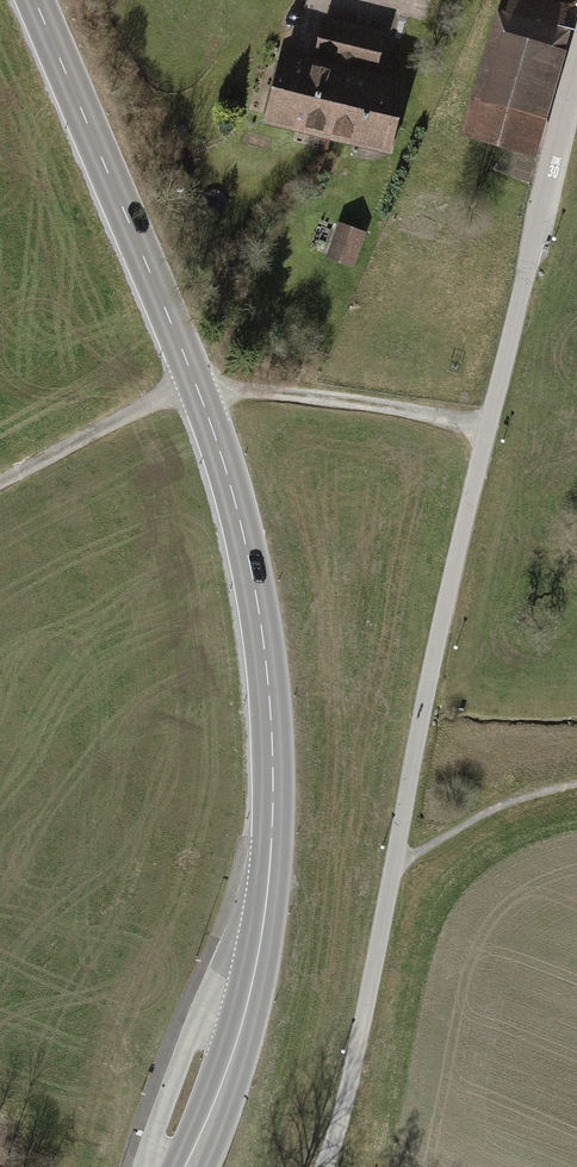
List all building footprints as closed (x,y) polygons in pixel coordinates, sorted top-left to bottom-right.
[(538,0),(512,0),(475,134),(523,147),(563,7),(538,0)] [(328,132),(354,27),(325,20),(316,56),(322,58),(319,68),(284,59),(270,118),(328,132)] [(386,146),(400,88),(366,79),(368,69),(374,70),(383,34),(354,27),(328,132),(386,146)] [(323,217),(317,256),(330,258),(336,219),(323,217)] [(360,235),(341,228),(332,254),(350,261),(360,235)]
